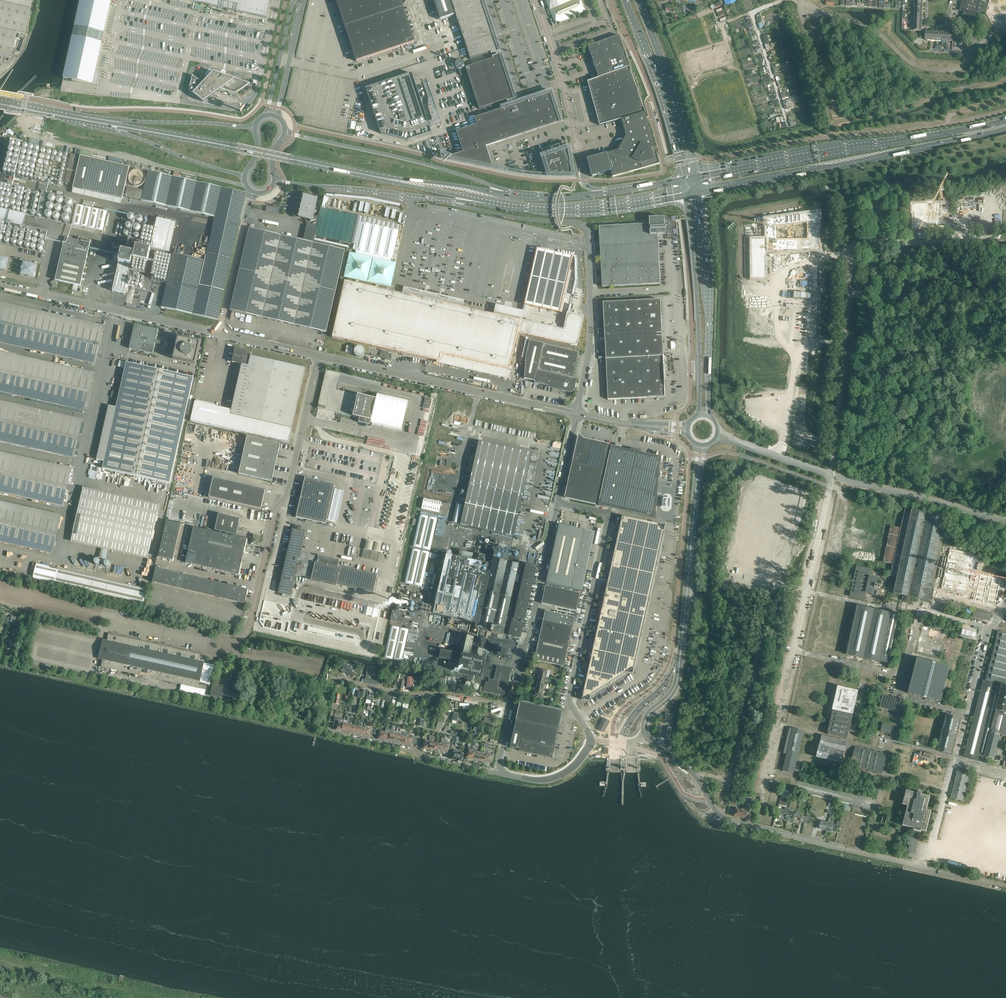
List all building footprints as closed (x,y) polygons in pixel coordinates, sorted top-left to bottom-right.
[(11,58),(16,33),(24,34),(29,9),(31,0),(0,0),(0,56),(11,58)] [(63,78),(66,79),(67,79),(68,79),(69,80),(70,80),(71,80),(72,80),(73,80),(72,82),(97,87),(98,84),(99,81),(99,77),(100,74),(95,73),(105,30),(111,0),(80,0),(63,77),(63,78)] [(192,2),(246,14),(249,15),(267,18),(271,0),(193,0),(192,2)] [(356,62),(414,42),(400,0),(336,0),(356,62)] [(440,20),(454,15),(449,0),(434,0),(440,20)] [(470,59),(491,52),(491,53),(498,50),(481,0),(451,0),(470,59)] [(556,24),(585,12),(587,17),(588,17),(581,0),(545,0),(556,24)] [(958,1),(963,2),(962,4),(961,4),(959,11),(964,12),(962,18),(977,22),(979,12),(980,12),(981,12),(986,13),(989,4),(982,2),(983,0),(958,0),(958,1)] [(721,22),(727,20),(721,2),(711,5),(713,9),(717,8),(721,22)] [(750,28),(754,26),(750,16),(745,17),(750,28)] [(755,30),(750,31),(755,45),(760,43),(755,30)] [(763,36),(765,43),(772,41),(770,34),(763,36)] [(588,47),(598,78),(629,67),(618,35),(588,47)] [(763,55),(757,57),(760,66),(766,64),(763,55)] [(514,98),(500,56),(493,59),(465,68),(479,109),(506,100),(514,98)] [(458,60),(456,61),(455,64),(455,66),(456,68),(458,69),(460,69),(463,68),(464,66),(464,64),(463,62),(461,60),(458,60)] [(631,71),(629,67),(598,79),(587,82),(599,125),(621,119),(645,113),(644,111),(643,105),(639,92),(638,92),(636,87),(637,86),(634,79),(631,71)] [(203,103),(216,94),(219,91),(221,90),(235,95),(250,84),(243,82),(219,74),(213,72),(207,79),(203,84),(192,76),(189,91),(203,103)] [(411,73),(365,89),(380,134),(408,141),(431,133),(411,73)] [(763,76),(765,83),(772,81),(770,74),(763,76)] [(517,112),(524,132),(559,121),(552,100),(550,93),(543,96),(543,95),(522,102),(515,105),(518,112),(517,112)] [(792,98),(783,101),(785,107),(791,105),(790,101),(793,101),(792,98)] [(456,155),(458,161),(464,159),(466,162),(473,160),(474,164),(481,162),(482,166),(490,163),(484,146),(518,134),(511,114),(509,107),(474,118),(476,125),(456,132),(463,152),(456,155)] [(645,113),(621,119),(626,136),(617,150),(586,159),(591,177),(611,171),(612,177),(659,164),(645,113)] [(540,149),(544,161),(549,175),(556,173),(556,176),(563,174),(564,176),(571,174),(566,157),(569,155),(567,148),(564,141),(540,149)] [(73,188),(121,200),(129,167),(71,154),(64,182),(74,184),(73,188)] [(132,185),(135,186),(138,186),(141,185),(144,183),(145,180),(145,177),(144,173),(142,171),(139,170),(135,170),(132,171),(130,173),(129,176),(128,179),(130,183),(132,185)] [(141,201),(215,217),(206,255),(205,260),(173,253),(161,307),(218,319),(224,291),(246,193),(148,171),(141,201)] [(128,187),(126,197),(141,201),(143,190),(128,187)] [(121,200),(73,188),(72,191),(72,193),(115,203),(120,204),(121,203),(121,200)] [(305,193),(300,195),(302,201),(298,217),(305,219),(307,225),(308,224),(307,226),(306,226),(303,240),(313,242),(316,228),(319,215),(315,217),(314,215),(317,198),(307,196),(305,193)] [(948,202),(913,202),(913,228),(948,228),(948,202)] [(72,225),(103,232),(107,213),(107,212),(76,205),(72,225)] [(327,209),(321,207),(315,235),(354,244),(356,244),(361,222),(399,231),(400,225),(396,224),(389,222),(382,221),(376,219),(369,218),(361,216),(354,215),(348,213),(341,212),(335,210),(327,209)] [(767,240),(752,240),(753,279),(766,279),(765,251),(819,250),(819,213),(767,220),(767,240)] [(128,220),(128,225),(135,225),(135,226),(140,226),(140,222),(143,222),(143,217),(138,217),(138,220),(135,220),(134,220),(128,220)] [(658,218),(657,220),(656,221),(655,222),(655,224),(655,225),(654,225),(654,226),(658,225),(658,227),(650,228),(649,224),(599,227),(602,287),(660,284),(657,235),(664,235),(664,230),(665,230),(665,227),(668,227),(668,230),(670,232),(672,230),(673,227),(673,225),(672,222),(671,220),(669,218),(667,217),(664,217),(662,217),(660,217),(658,218)] [(165,251),(171,222),(172,222),(157,218),(150,248),(165,251)] [(448,299),(441,298),(425,294),(419,293),(418,293),(419,293),(418,298),(386,290),(387,286),(390,286),(395,264),(390,263),(391,261),(391,259),(392,259),(399,231),(361,222),(356,244),(355,251),(356,251),(355,252),(355,255),(350,254),(331,338),(435,361),(439,362),(441,354),(509,369),(517,333),(522,334),(576,346),(583,317),(568,313),(564,330),(522,321),(493,314),(447,304),(448,300),(448,299)] [(282,235),(249,227),(229,310),(261,318),(282,235)] [(303,240),(282,235),(261,318),(294,325),(313,242),(303,240)] [(52,285),(53,286),(55,287),(56,286),(57,284),(57,283),(59,281),(81,286),(81,285),(85,268),(89,250),(89,249),(77,246),(78,240),(65,237),(60,261),(55,281),(53,281),(52,282),(51,283),(52,285)] [(346,250),(313,242),(294,325),(326,333),(346,250)] [(137,273),(130,271),(134,254),(128,252),(129,248),(122,247),(112,291),(125,294),(126,286),(134,287),(137,273)] [(537,247),(524,304),(559,312),(572,254),(537,247)] [(1,269),(2,270),(6,271),(9,259),(0,257),(0,269),(1,269)] [(23,262),(22,267),(21,268),(22,269),(21,275),(24,275),(26,274),(29,275),(30,277),(34,278),(37,265),(23,262)] [(136,289),(133,301),(150,305),(153,293),(136,289)] [(603,303),(605,359),(663,356),(660,300),(603,303)] [(0,304),(0,343),(40,353),(95,365),(104,326),(47,313),(0,303),(0,304)] [(522,321),(524,311),(509,307),(495,304),(493,314),(522,321)] [(236,319),(238,314),(230,312),(227,325),(229,328),(242,331),(243,323),(238,322),(236,319)] [(129,349),(153,354),(158,330),(134,325),(129,349)] [(178,337),(173,359),(195,364),(199,342),(178,337)] [(524,379),(535,381),(534,383),(549,386),(549,384),(570,389),(579,352),(529,341),(525,357),(524,379)] [(352,352),(354,353),(355,355),(357,357),(360,357),(362,357),(364,354),(365,352),(364,349),(362,347),(359,347),(357,347),(355,349),(353,349),(353,347),(347,346),(345,352),(352,354),(352,352)] [(239,350),(240,349),(235,348),(232,362),(242,364),(231,410),(195,402),(190,421),(288,443),(289,440),(305,368),(251,356),(251,352),(243,350),(243,351),(239,350)] [(23,398),(85,412),(93,373),(32,359),(0,352),(0,393),(23,398)] [(507,379),(509,369),(441,354),(439,362),(435,361),(435,363),(507,379)] [(663,356),(605,359),(607,400),(665,397),(663,356)] [(102,469),(170,484),(194,378),(126,362),(116,407),(104,462),(102,469)] [(321,389),(317,408),(338,413),(352,417),(357,395),(337,390),(338,382),(389,393),(390,388),(391,385),(374,381),(353,376),(340,373),(325,370),(321,389)] [(353,417),(359,418),(358,422),(358,423),(370,425),(369,425),(370,421),(371,421),(376,399),(357,395),(357,396),(353,415),(353,417)] [(0,401),(0,442),(74,458),(83,420),(0,401)] [(116,407),(108,406),(95,460),(104,462),(116,407)] [(247,437),(244,449),(277,457),(280,444),(247,437)] [(578,439),(572,468),(602,475),(609,445),(578,439)] [(478,442),(460,524),(513,536),(532,453),(478,442)] [(603,506),(650,516),(655,518),(656,512),(655,512),(660,462),(660,457),(655,455),(640,452),(641,451),(631,448),(630,450),(616,447),(611,446),(609,451),(610,451),(599,500),(598,505),(603,506)] [(244,449),(241,461),(275,469),(277,457),(244,449)] [(63,507),(65,500),(65,499),(70,477),(70,476),(72,468),(3,453),(0,452),(0,493),(63,507)] [(272,481),(275,469),(241,461),(239,474),(272,481)] [(572,468),(568,483),(599,490),(602,475),(572,468)] [(209,498),(261,509),(265,490),(213,478),(209,498)] [(296,517),(306,520),(306,521),(312,522),(312,521),(322,523),(321,524),(326,526),(328,522),(326,522),(335,484),(305,478),(302,490),(300,490),(300,496),(301,496),(296,517)] [(750,480),(741,518),(792,530),(801,492),(750,480)] [(599,490),(568,483),(565,498),(596,505),(599,490)] [(374,522),(379,523),(387,487),(383,486),(374,522)] [(83,487),(70,541),(103,549),(107,550),(146,559),(159,505),(83,487)] [(328,520),(337,522),(344,491),(335,489),(328,520)] [(671,507),(671,498),(663,497),(663,507),(671,507)] [(441,502),(424,498),(421,509),(439,513),(441,502)] [(52,554),(54,546),(61,515),(0,501),(0,542),(52,554)] [(891,526),(883,562),(893,564),(891,576),(898,577),(894,593),(905,596),(904,596),(903,596),(902,601),(906,601),(907,597),(907,596),(930,601),(948,518),(905,509),(901,528),(891,526)] [(219,514),(215,530),(236,535),(239,536),(246,537),(248,532),(240,530),(240,531),(238,530),(240,519),(219,514)] [(413,547),(430,550),(437,519),(420,515),(413,547)] [(622,516),(619,531),(662,540),(661,540),(663,533),(663,534),(663,533),(662,533),(663,527),(657,525),(658,524),(622,516)] [(166,521),(165,528),(179,531),(180,530),(179,530),(181,525),(166,521)] [(559,524),(546,583),(580,591),(581,591),(588,562),(589,563),(589,560),(588,560),(594,532),(559,524)] [(287,563),(288,563),(287,566),(276,566),(279,566),(279,580),(281,580),(278,593),(291,595),(296,575),(313,579),(373,593),(378,574),(338,566),(340,560),(324,557),(319,556),(318,556),(301,552),(305,532),(300,531),(301,527),(298,526),(297,530),(292,529),(286,556),(287,556),(288,561),(287,561),(287,562),(287,563)] [(165,528),(164,533),(178,537),(179,531),(165,528)] [(202,538),(204,530),(193,528),(192,535),(202,538)] [(228,560),(234,561),(241,563),(247,540),(204,530),(202,538),(199,553),(205,555),(211,556),(217,557),(222,558),(228,560)] [(619,531),(616,545),(659,554),(658,554),(660,547),(660,548),(660,547),(661,540),(662,541),(662,540),(619,531)] [(164,533),(162,539),(177,543),(177,542),(178,537),(164,533)] [(199,553),(202,538),(192,535),(188,551),(193,552),(199,553)] [(482,549),(496,552),(498,547),(499,541),(484,537),(482,549)] [(162,539),(161,545),(175,548),(177,543),(162,539)] [(364,549),(380,552),(382,543),(366,540),(364,549)] [(175,548),(161,545),(158,557),(173,560),(174,554),(175,548)] [(616,545),(612,559),(656,568),(655,568),(657,562),(657,561),(658,555),(659,555),(659,554),(616,545)] [(422,587),(429,553),(412,549),(404,583),(422,587)] [(196,565),(199,553),(193,552),(190,564),(196,565)] [(507,561),(508,555),(494,552),(493,558),(507,561)] [(953,552),(945,588),(966,592),(974,556),(953,552)] [(197,565),(202,567),(205,555),(199,553),(196,565),(197,565)] [(477,554),(476,561),(484,562),(485,556),(477,554)] [(202,567),(208,568),(211,556),(205,555),(202,567)] [(446,555),(433,614),(478,624),(477,629),(491,632),(493,633),(492,637),(497,638),(498,634),(502,635),(504,626),(506,626),(507,622),(505,622),(514,581),(518,582),(520,573),(516,572),(518,564),(493,558),(489,575),(480,573),(482,563),(446,555)] [(208,568),(214,569),(217,557),(211,556),(208,568)] [(214,569),(220,570),(222,558),(217,557),(214,569)] [(220,571),(226,572),(228,560),(222,558),(220,570),(220,571)] [(612,559),(609,573),(653,582),(652,582),(654,576),(654,575),(655,569),(656,569),(656,568),(612,559)] [(226,572),(231,573),(234,561),(228,560),(226,572)] [(234,561),(231,573),(232,573),(232,574),(238,575),(241,563),(234,561)] [(33,578),(143,603),(146,588),(36,563),(33,578)] [(509,627),(510,627),(508,636),(513,637),(515,638),(515,637),(518,638),(520,638),(523,626),(524,621),(536,567),(526,564),(513,619),(512,618),(511,623),(510,623),(509,627)] [(857,567),(850,597),(865,600),(866,593),(874,594),(875,588),(880,589),(881,586),(876,585),(877,579),(870,577),(871,573),(871,571),(871,570),(857,567)] [(153,582),(158,584),(161,570),(156,568),(153,582)] [(158,584),(164,585),(167,571),(161,570),(158,584)] [(164,585),(170,586),(173,572),(167,571),(164,585)] [(170,586),(176,588),(179,574),(173,572),(170,586)] [(609,573),(606,587),(649,597),(649,596),(651,590),(651,589),(652,583),(653,582),(609,573)] [(176,588),(182,589),(185,575),(179,574),(176,588)] [(182,589),(188,590),(191,576),(190,576),(190,577),(185,575),(182,589)] [(981,575),(975,603),(995,607),(1001,580),(981,575)] [(188,590),(193,592),(197,578),(191,576),(188,590)] [(193,592),(203,594),(206,580),(197,578),(193,592)] [(203,594),(209,595),(212,582),(206,580),(203,594)] [(209,595),(215,597),(218,583),(212,582),(209,595)] [(215,597),(221,598),(224,584),(218,583),(215,597)] [(221,598),(227,599),(230,586),(229,585),(229,586),(224,584),(221,598)] [(227,599),(232,601),(235,587),(230,586),(227,599)] [(541,604),(576,611),(580,593),(545,586),(541,604)] [(241,588),(235,587),(232,601),(238,602),(242,588),(241,588)] [(606,587),(603,601),(646,611),(646,610),(647,604),(648,604),(648,603),(649,597),(606,587)] [(245,604),(248,590),(242,588),(238,602),(243,603),(245,604)] [(396,612),(392,611),(390,621),(399,623),(402,612),(405,599),(405,597),(400,596),(396,612)] [(405,599),(402,612),(408,614),(409,613),(419,615),(420,612),(428,614),(432,615),(434,607),(430,606),(411,602),(411,600),(405,599)] [(603,601),(597,629),(640,639),(640,638),(641,632),(642,632),(642,631),(641,631),(643,625),(643,624),(644,618),(645,618),(645,617),(644,617),(646,611),(603,601)] [(268,620),(287,624),(288,619),(286,619),(288,609),(274,606),(271,618),(269,617),(268,620)] [(890,614),(858,607),(847,655),(880,662),(880,661),(888,663),(899,614),(899,613),(899,614),(891,612),(890,614)] [(991,613),(975,609),(973,616),(990,621),(991,613)] [(545,611),(534,660),(564,666),(575,617),(545,611)] [(408,630),(391,626),(384,658),(401,662),(408,630)] [(597,629),(594,643),(637,653),(637,652),(638,646),(639,646),(638,645),(640,639),(597,629)] [(999,632),(987,678),(985,678),(985,680),(997,683),(1005,685),(1005,634),(999,632)] [(206,655),(108,634),(107,640),(103,639),(98,659),(103,660),(101,667),(199,688),(206,655)] [(447,666),(458,668),(457,672),(481,678),(485,661),(488,662),(489,655),(486,655),(489,641),(467,636),(463,654),(440,650),(439,658),(448,660),(447,666)] [(594,643),(591,657),(634,667),(635,660),(636,660),(635,660),(637,653),(594,643)] [(497,655),(506,657),(507,653),(508,649),(498,647),(498,651),(497,655)] [(591,657),(588,672),(616,678),(617,678),(625,673),(625,672),(634,667),(591,657)] [(918,659),(909,694),(941,702),(950,667),(918,659)] [(237,660),(236,663),(238,664),(232,690),(212,685),(210,696),(234,702),(243,661),(237,660)] [(346,663),(342,666),(351,678),(355,676),(346,663)] [(497,666),(494,679),(489,678),(488,682),(486,681),(483,691),(505,696),(511,669),(497,666)] [(540,669),(539,675),(546,677),(547,670),(540,669)] [(588,672),(585,686),(599,689),(600,689),(599,689),(608,684),(608,683),(616,678),(588,672)] [(537,681),(537,682),(544,684),(545,680),(548,680),(548,678),(546,677),(539,675),(538,678),(537,679),(537,680),(537,681)] [(964,757),(977,760),(979,753),(997,683),(985,680),(984,679),(964,757)] [(464,688),(479,691),(480,684),(465,681),(464,688)] [(536,689),(543,690),(546,691),(547,684),(544,684),(537,682),(537,683),(536,683),(536,685),(536,686),(536,689)] [(994,759),(994,758),(995,754),(995,753),(996,750),(996,749),(997,745),(998,745),(999,741),(999,740),(1000,736),(1000,735),(1001,732),(1004,733),(1005,723),(1005,685),(997,683),(979,753),(981,753),(981,754),(982,754),(982,755),(983,755),(984,755),(984,756),(985,756),(987,757),(988,757),(990,758),(991,758),(993,758),(994,759)] [(599,689),(585,686),(581,700),(584,700),(584,699),(588,700),(590,694),(591,695),(591,694),(599,689)] [(858,691),(838,687),(834,705),(834,704),(833,710),(828,734),(848,739),(853,714),(854,709),(858,691)] [(543,690),(536,689),(534,696),(541,697),(543,690)] [(383,694),(383,701),(396,702),(397,696),(383,694)] [(901,700),(883,695),(880,707),(897,712),(901,700)] [(520,701),(515,725),(556,735),(558,730),(562,711),(520,701)] [(666,713),(664,722),(672,723),(674,715),(666,713)] [(938,749),(938,750),(942,751),(943,751),(946,752),(947,753),(947,752),(951,753),(952,754),(952,753),(953,749),(954,745),(954,744),(955,741),(955,740),(956,736),(956,737),(956,736),(957,732),(958,728),(958,727),(959,724),(959,723),(960,719),(956,718),(955,717),(951,717),(951,716),(947,715),(946,715),(946,716),(945,720),(944,724),(943,728),(943,729),(942,732),(942,733),(941,737),(940,741),(939,745),(939,746),(938,749)] [(344,720),(335,718),(333,725),(337,726),(336,730),(341,731),(341,730),(342,730),(344,721),(344,720)] [(350,718),(348,718),(347,722),(344,721),(342,730),(347,732),(350,718)] [(598,729),(603,732),(609,721),(604,718),(598,729)] [(893,727),(883,724),(881,732),(891,734),(893,727)] [(556,735),(515,725),(510,747),(519,750),(519,751),(552,758),(554,748),(556,735)] [(365,728),(364,735),(365,736),(369,737),(370,734),(371,734),(372,731),(370,731),(371,729),(365,728)] [(803,731),(793,729),(783,771),(794,773),(803,731)] [(382,739),(383,740),(385,732),(375,730),(375,733),(377,734),(377,735),(379,735),(378,739),(382,740),(382,739)] [(407,737),(405,744),(406,745),(411,746),(411,743),(415,744),(417,737),(413,736),(412,738),(407,737)] [(423,748),(429,750),(432,736),(430,736),(429,739),(430,739),(430,742),(425,740),(423,748)] [(847,742),(822,736),(817,758),(842,764),(847,742)] [(435,751),(441,752),(444,739),(442,738),(441,742),(442,742),(442,744),(437,743),(435,751)] [(466,758),(473,759),(475,746),(476,742),(473,742),(472,746),(475,746),(475,748),(469,747),(466,758)] [(887,755),(856,747),(851,766),(882,774),(887,755)] [(479,760),(485,762),(488,748),(486,748),(485,751),(486,751),(485,753),(480,752),(479,760)] [(454,750),(453,752),(451,759),(457,760),(457,761),(458,763),(459,763),(461,762),(463,754),(458,753),(456,753),(456,751),(456,750),(454,750)] [(932,755),(920,752),(919,759),(932,763),(933,759),(931,758),(932,755)] [(963,771),(958,770),(955,783),(953,782),(950,793),(952,794),(951,798),(955,799),(955,800),(958,801),(959,800),(963,801),(970,773),(965,772),(966,770),(963,769),(963,771)] [(906,791),(903,805),(908,806),(902,826),(914,829),(914,830),(915,831),(914,834),(913,837),(909,836),(907,845),(910,845),(908,851),(915,853),(918,839),(917,838),(919,830),(927,832),(932,811),(927,810),(930,797),(922,795),(922,793),(919,792),(918,794),(906,791)] [(734,817),(741,818),(742,813),(743,813),(745,806),(743,805),(742,810),(736,808),(734,817)] [(742,813),(741,818),(747,820),(750,807),(745,806),(743,813),(742,813)] [(780,819),(787,820),(789,812),(789,813),(790,810),(787,809),(786,812),(782,811),(781,812),(781,814),(780,817),(780,819)] [(787,820),(794,822),(796,814),(789,813),(789,812),(787,820)] [(802,822),(804,823),(806,817),(796,814),(794,822),(801,824),(802,822)] [(819,829),(826,830),(828,823),(821,821),(819,829)] [(828,823),(826,830),(832,832),(832,830),(837,831),(838,826),(834,824),(828,823)]
